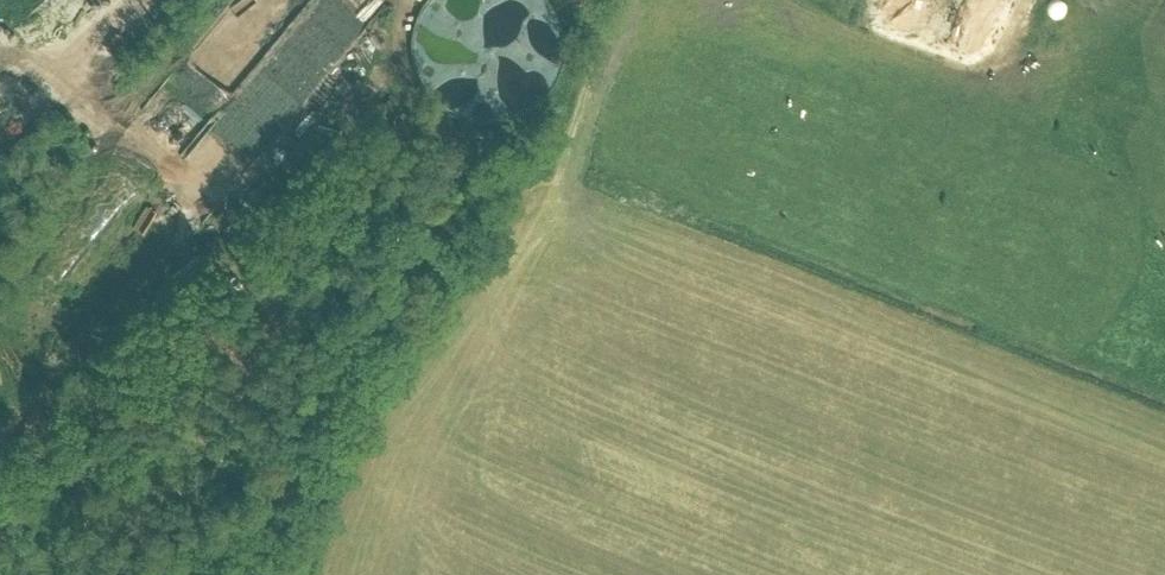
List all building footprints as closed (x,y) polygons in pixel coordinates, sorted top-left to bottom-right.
[(562,12),(552,36),(562,40),(572,17),(562,12)] [(463,112),(472,88),(398,63),(394,75),(413,82),(407,98),(426,105),(428,100),(463,112)]
